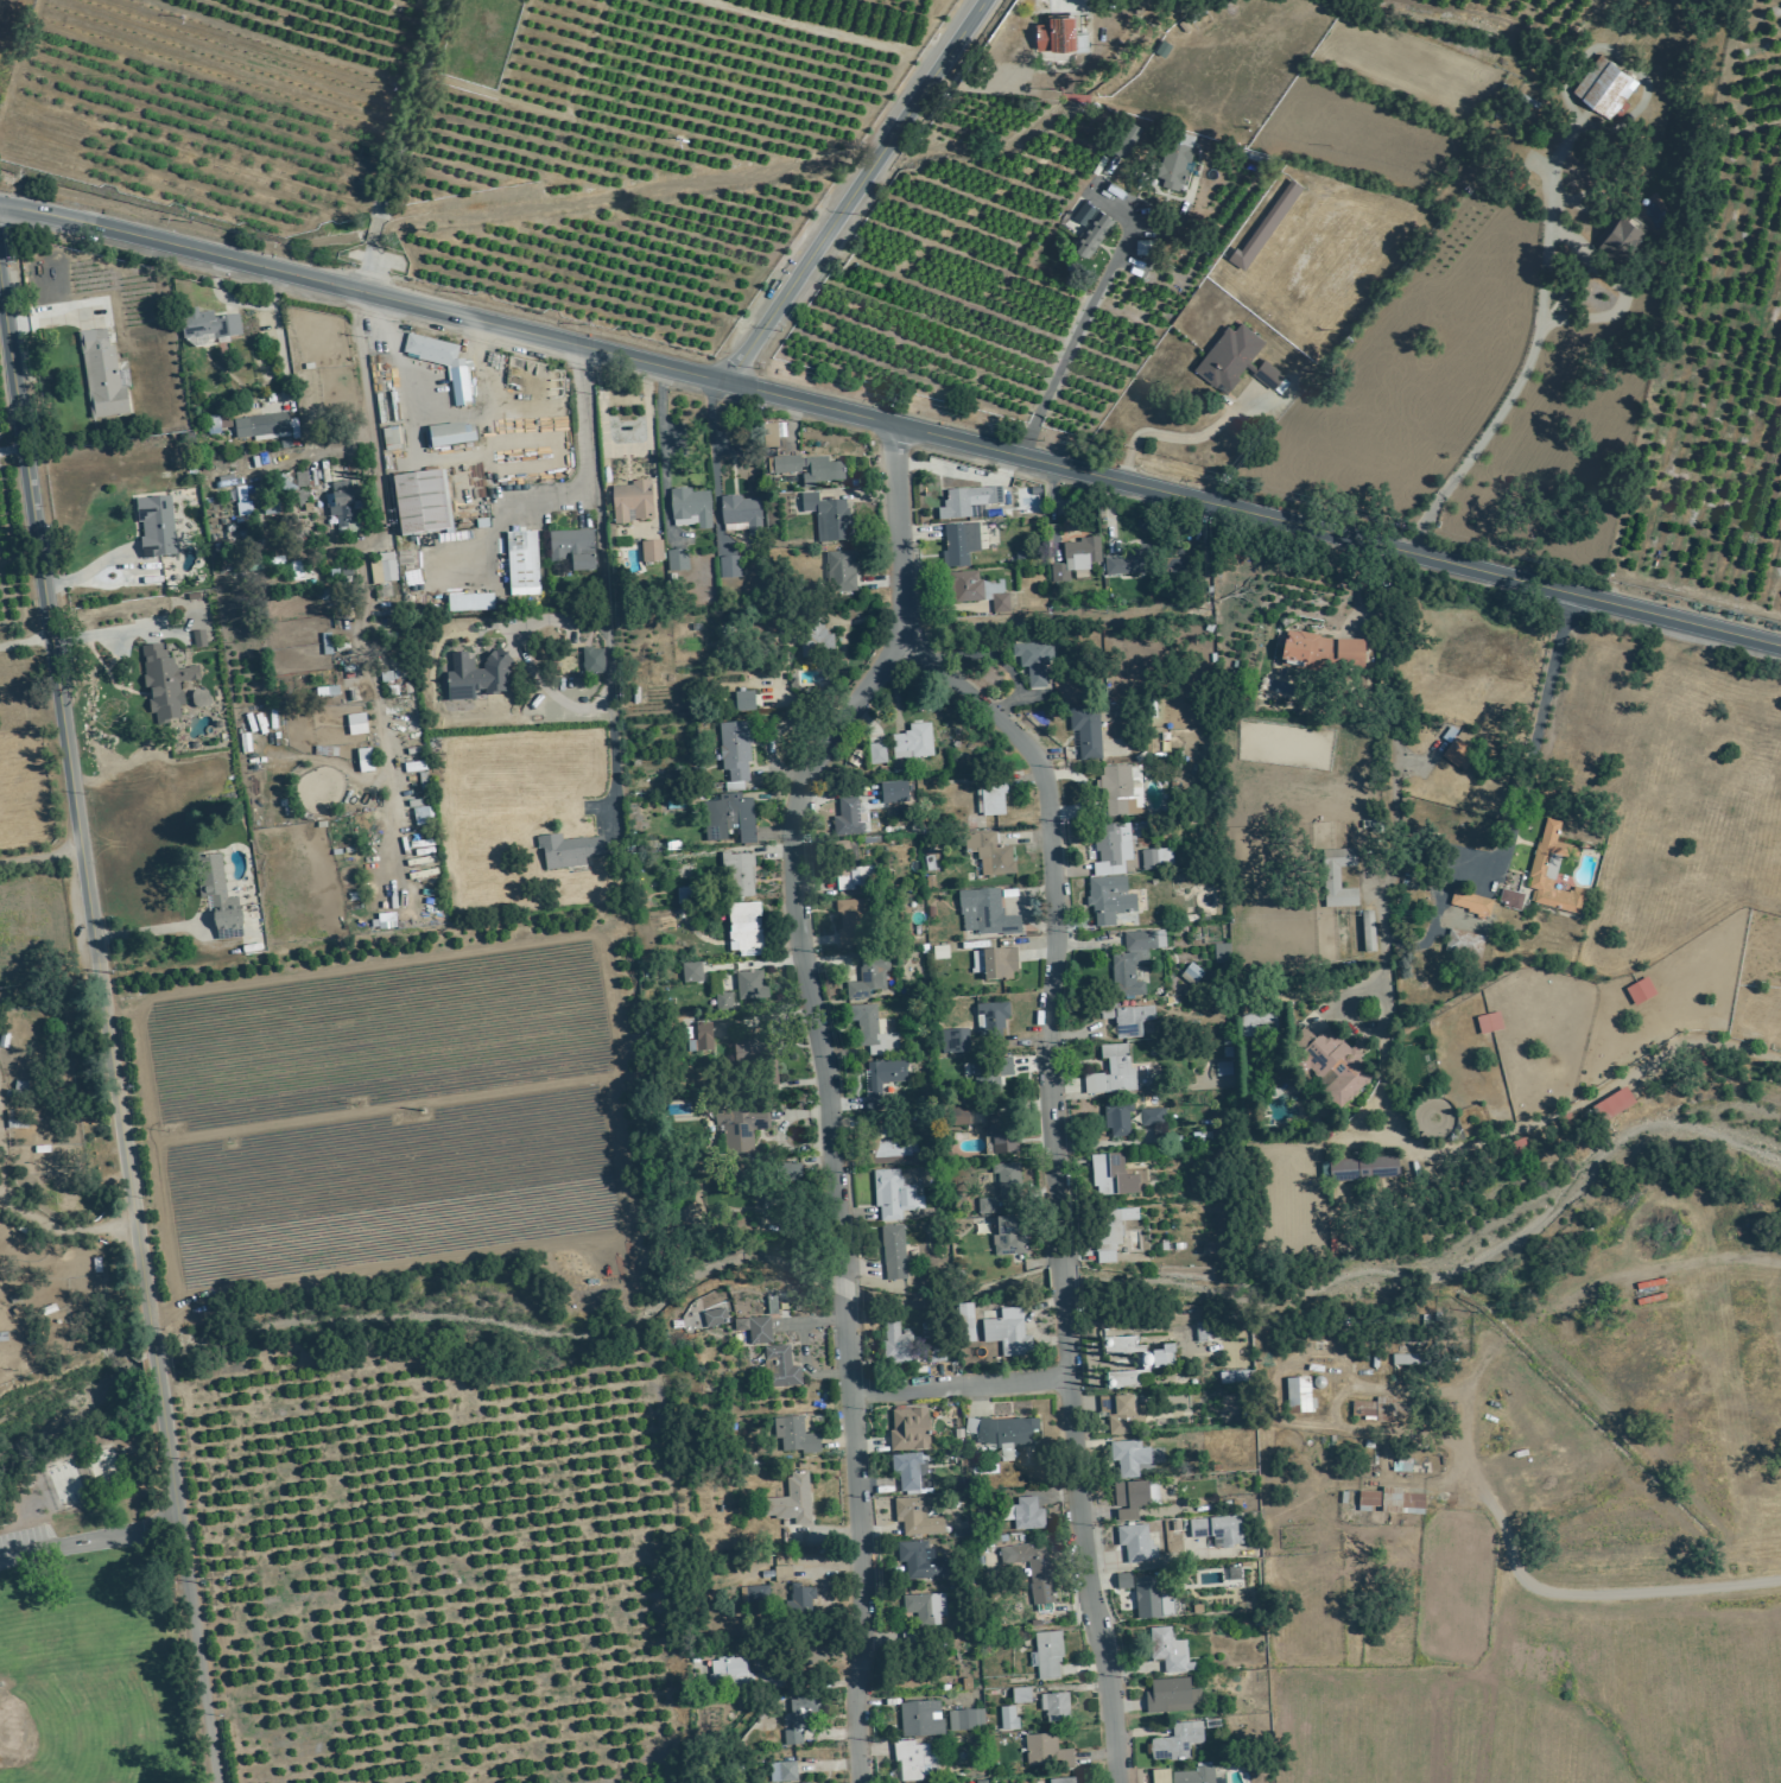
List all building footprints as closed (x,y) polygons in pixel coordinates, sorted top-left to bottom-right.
[(1031,20),(1031,47),(1067,46),(1067,49),(1084,49),(1083,9),(1042,11),(1044,19),(1031,20)] [(1089,50),(1089,33),(1078,33),(1078,50),(1089,50)] [(1640,78),(1600,52),(1574,92),(1614,118),(1640,78)] [(1139,123),(1121,154),(1107,146),(1124,116),(1139,123)] [(1174,188),(1158,183),(1174,127),(1191,132),(1189,144),(1190,144),(1179,180),(1175,180),(1174,188)] [(1303,186),(1290,177),(1232,261),(1245,270),(1303,186)] [(1110,218),(1094,207),(1067,245),(1084,256),(1110,218)] [(1646,226),(1620,213),(1605,245),(1632,257),(1646,226)] [(1132,250),(1133,236),(1149,236),(1149,252),(1132,250)] [(234,312),(209,316),(208,309),(195,311),(194,305),(175,307),(178,336),(190,345),(226,341),(224,334),(236,332),(234,312)] [(1261,342),(1240,324),(1234,332),(1227,328),(1194,368),(1227,393),(1240,376),(1237,375),(1244,367),(1250,372),(1249,373),(1270,389),(1282,375),(1263,361),(1256,369),(1246,361),(1261,342)] [(87,417),(74,331),(102,326),(106,343),(109,342),(114,369),(122,367),(125,385),(120,385),(123,411),(87,417)] [(458,346),(406,334),(402,356),(449,366),(449,368),(453,406),(470,404),(467,372),(471,371),(470,362),(456,359),(458,346)] [(283,411),(286,434),(251,439),(249,434),(232,437),(229,418),(283,411)] [(215,426),(213,412),(195,415),(197,429),(215,426)] [(231,427),(229,414),(206,418),(209,436),(221,434),(221,429),(231,427)] [(476,444),(475,423),(429,427),(431,448),(476,444)] [(762,424),(763,448),(778,448),(777,424),(762,424)] [(402,446),(399,427),(382,429),(384,448),(402,446)] [(275,437),(277,446),(287,444),(286,436),(275,437)] [(773,474),(802,472),(803,488),(815,487),(815,482),(845,480),(843,461),(829,462),(828,455),(772,459),(773,474)] [(401,536),(450,529),(442,470),(393,477),(401,536)] [(324,495),(329,518),(335,516),(339,535),(351,533),(348,521),(359,519),(351,480),(331,484),(333,493),(324,495)] [(612,485),(613,525),(631,524),(630,520),(653,520),(652,483),(612,485)] [(237,517),(250,516),(248,486),(235,487),(237,517)] [(971,519),(971,505),(995,505),(995,487),(946,489),(946,508),(938,508),(938,520),(971,519)] [(710,489),(671,490),(672,526),(698,525),(698,530),(711,529),(710,489)] [(818,542),(848,541),(846,500),(818,501),(818,492),(801,493),(802,512),(816,511),(818,542)] [(176,555),(170,496),(136,500),(143,559),(176,555)] [(722,525),(748,524),(748,536),(762,536),(760,497),(721,498),(722,525)] [(943,525),(945,568),(970,567),(969,552),(979,552),(978,523),(943,525)] [(507,532),(509,596),(540,595),(537,531),(507,532)] [(550,562),(570,562),(570,572),(594,572),(594,531),(549,531),(550,562)] [(1101,563),(1100,537),(1079,538),(1079,543),(1064,543),(1065,565),(1051,566),(1051,584),(1068,584),(1068,571),(1090,570),(1090,564),(1101,563)] [(641,542),(642,563),(663,562),(662,541),(641,542)] [(1106,575),(1158,573),(1157,545),(1132,546),(1132,556),(1105,557),(1106,575)] [(668,572),(688,571),(687,549),(667,550),(668,572)] [(827,592),(856,591),(854,551),(826,552),(827,592)] [(378,553),(379,561),(370,562),(371,584),(397,582),(395,552),(378,553)] [(1170,559),(1174,577),(1194,573),(1191,555),(1170,559)] [(720,579),(740,579),(739,557),(719,557),(720,579)] [(1003,580),(978,581),(978,571),(949,573),(950,603),(992,601),(993,613),(1009,612),(1009,592),(1004,593),(1003,580)] [(493,611),(493,595),(447,596),(448,613),(493,611)] [(835,655),(834,634),(824,635),(824,625),(802,625),(804,656),(835,655)] [(206,648),(204,630),(192,632),(194,650),(206,648)] [(331,655),(330,633),(322,633),(322,655),(331,655)] [(1366,637),(1285,638),(1286,664),(1304,664),(1304,673),(1323,672),(1323,669),(1366,669),(1366,637)] [(1045,643),(1012,644),(1013,656),(1020,656),(1021,668),(1028,668),(1029,689),(1046,688),(1045,643)] [(141,646),(145,690),(150,689),(153,721),(180,719),(179,706),(181,706),(177,658),(165,659),(164,644),(141,646)] [(583,675),(605,673),(603,648),(582,649),(583,675)] [(449,701),(475,700),(474,694),(508,693),(506,653),(483,654),(484,670),(472,670),(471,653),(452,654),(452,673),(447,673),(449,701)] [(316,689),(317,698),(339,695),(338,686),(316,689)] [(736,712),(755,711),(754,691),(735,692),(736,712)] [(1079,761),(1101,760),(1099,707),(1069,708),(1070,731),(1078,731),(1079,761)] [(367,734),(364,713),(346,715),(349,736),(367,734)] [(719,724),(721,771),(729,771),(729,782),(751,782),(749,723),(719,724)] [(909,724),(910,734),(892,734),(893,759),(933,758),(932,723),(909,724)] [(1466,773),(1478,753),(1455,738),(1442,758),(1466,773)] [(870,765),(887,764),(886,743),(868,744),(870,765)] [(357,749),(359,773),(374,772),(371,748),(357,749)] [(1131,798),(1130,766),(1101,767),(1103,818),(1118,817),(1117,799),(1131,798)] [(944,776),(1025,776),(1039,827),(938,832),(944,776)] [(882,803),(908,803),(907,782),(881,782),(882,803)] [(755,844),(753,798),(741,799),(741,793),(719,794),(719,801),(703,802),(705,842),(727,841),(727,833),(738,832),(739,845),(755,844)] [(835,837),(866,833),(862,797),(838,799),(840,816),(833,817),(835,837)] [(1581,915),(1587,890),(1573,887),(1572,891),(1554,887),(1561,857),(1578,861),(1581,848),(1557,842),(1561,822),(1544,818),(1528,888),(1534,889),(1530,903),(1581,915)] [(1093,877),(1124,875),(1124,861),(1131,861),(1129,825),(1093,827),(1095,853),(1098,853),(1099,863),(1092,863),(1093,877)] [(545,871),(585,866),(584,858),(604,856),(602,837),(562,841),(561,834),(536,837),(537,850),(543,849),(545,871)] [(979,847),(980,875),(1014,874),(1013,846),(979,847)] [(1140,851),(1143,871),(1173,868),(1170,848),(1140,851)] [(1323,850),(1325,908),(1359,907),(1358,889),(1340,889),(1340,868),(1357,867),(1356,849),(1323,850)] [(754,897),(753,853),(721,855),(722,873),(729,873),(730,898),(754,897)] [(242,937),(238,898),(225,899),(221,855),(194,857),(198,898),(211,897),(215,940),(242,937)] [(836,870),(837,889),(887,887),(887,868),(836,870)] [(1095,928),(1115,927),(1115,911),(1137,910),(1136,894),(1127,895),(1126,877),(1087,878),(1088,907),(1094,907),(1095,928)] [(1021,933),(1020,916),(1001,917),(1000,889),(960,891),(962,931),(977,931),(977,936),(1021,933)] [(1499,905),(1521,911),(1525,895),(1503,889),(1499,905)] [(1491,917),(1493,898),(1453,892),(1450,910),(1491,917)] [(839,946),(866,946),(864,900),(837,901),(839,946)] [(728,904),(730,956),(763,955),(762,929),(756,930),(756,917),(761,917),(760,903),(728,904)] [(1364,953),(1376,953),(1375,912),(1363,912),(1364,953)] [(370,916),(371,930),(396,928),(395,915),(370,916)] [(1445,952),(1481,959),(1485,937),(1450,929),(1445,952)] [(1123,933),(1125,953),(1111,954),(1114,999),(1146,997),(1145,982),(1135,983),(1134,965),(1144,965),(1142,950),(1165,948),(1164,930),(1123,933)] [(1214,944),(1215,963),(1233,962),(1232,944),(1214,944)] [(933,946),(934,960),(949,959),(949,946),(933,946)] [(985,950),(986,981),(1017,980),(1016,948),(985,950)] [(985,973),(984,951),(972,951),(973,973),(985,973)] [(847,1001),(870,999),(869,991),(888,990),(887,957),(860,958),(861,982),(846,983),(847,1001)] [(703,982),(702,962),(682,964),(683,983),(703,982)] [(1195,985),(1205,974),(1192,963),(1182,975),(1195,985)] [(766,971),(737,972),(738,999),(767,998),(766,971)] [(1634,1006),(1657,997),(1649,978),(1626,988),(1634,1006)] [(733,1010),(732,993),(715,994),(715,1011),(733,1010)] [(977,1035),(1004,1035),(1004,1020),(1010,1020),(1009,1003),(977,1004),(977,1035)] [(850,1006),(851,1024),(858,1023),(860,1047),(868,1046),(869,1056),(900,1053),(898,1033),(885,1034),(884,1020),(878,1020),(876,1004),(850,1006)] [(1142,1038),(1142,1021),(1154,1021),(1154,1007),(1115,1008),(1116,1038),(1142,1038)] [(1476,1018),(1481,1036),(1505,1029),(1500,1012),(1476,1018)] [(1241,1015),(1241,1038),(1264,1038),(1264,1043),(1277,1042),(1277,1014),(1241,1015)] [(687,1041),(688,1052),(712,1051),(711,1023),(696,1024),(696,1040),(687,1041)] [(1345,1106),(1375,1078),(1329,1028),(1316,1039),(1305,1028),(1287,1044),(1345,1106)] [(970,1053),(970,1030),(942,1030),(942,1054),(970,1053)] [(775,1040),(735,1041),(735,1066),(762,1065),(763,1082),(776,1082),(775,1040)] [(1084,1075),(1085,1094),(1136,1092),(1134,1068),(1128,1069),(1127,1044),(1100,1045),(1101,1060),(1108,1060),(1108,1074),(1084,1075)] [(1695,1069),(1711,1065),(1707,1050),(1691,1054),(1695,1069)] [(868,1111),(884,1110),(883,1084),(908,1082),(907,1060),(866,1062),(868,1111)] [(1603,1126),(1637,1104),(1627,1087),(1592,1109),(1603,1126)] [(1107,1138),(1130,1137),(1129,1113),(1133,1113),(1133,1102),(1105,1103),(1107,1138)] [(770,1130),(769,1108),(716,1109),(716,1125),(723,1125),(724,1154),(752,1154),(752,1130),(770,1130)] [(951,1109),(951,1125),(974,1124),(973,1108),(951,1109)] [(1141,1127),(1164,1126),(1163,1108),(1140,1109),(1141,1127)] [(993,1137),(993,1155),(1017,1154),(1017,1124),(1000,1124),(1000,1116),(984,1117),(985,1137),(993,1137)] [(1528,1151),(1524,1138),(1507,1144),(1511,1157),(1528,1151)] [(901,1157),(910,1157),(909,1140),(900,1140),(901,1157)] [(874,1159),(895,1158),(894,1142),(874,1143),(874,1159)] [(1401,1180),(1400,1158),(1331,1159),(1331,1181),(1401,1180)] [(801,1182),(800,1164),(784,1164),(785,1183),(801,1182)] [(1020,1164),(992,1164),(992,1175),(999,1175),(999,1199),(1021,1198),(1020,1164)] [(873,1171),(875,1209),(880,1209),(880,1222),(901,1221),(901,1211),(915,1211),(914,1186),(901,1187),(900,1170),(873,1171)] [(995,1199),(978,1199),(979,1214),(996,1214),(995,1199)] [(1116,1264),(1115,1246),(1122,1246),(1122,1221),(1138,1221),(1138,1209),(1096,1210),(1097,1264),(1116,1264)] [(995,1256),(1026,1255),(1025,1232),(1017,1233),(1016,1217),(993,1218),(995,1256)] [(906,1280),(903,1225),(882,1226),(884,1281),(906,1280)] [(959,1305),(961,1343),(975,1342),(973,1304),(959,1305)] [(710,1327),(728,1324),(725,1308),(707,1311),(710,1327)] [(983,1343),(1001,1342),(1002,1357),(1033,1356),(1032,1336),(1024,1337),(1022,1308),(1000,1309),(1001,1319),(982,1320),(983,1343)] [(771,1318),(733,1319),(734,1331),(750,1331),(750,1345),(771,1344),(771,1318)] [(884,1323),(885,1365),(910,1365),(909,1335),(900,1335),(900,1322),(884,1323)] [(945,1363),(944,1344),(929,1345),(930,1363),(945,1363)] [(801,1367),(791,1368),(790,1346),(764,1347),(766,1389),(802,1387),(801,1367)] [(1420,1356),(1393,1355),(1393,1365),(1419,1366),(1420,1356)] [(1312,1377),(1287,1378),(1288,1408),(1301,1408),(1301,1414),(1314,1414),(1312,1377)] [(1108,1413),(1109,1436),(1134,1435),(1133,1422),(1144,1422),(1144,1405),(1136,1406),(1136,1396),(1099,1397),(1100,1413),(1108,1413)] [(1353,1402),(1352,1420),(1395,1421),(1395,1417),(1407,1418),(1407,1405),(1395,1405),(1395,1398),(1377,1398),(1377,1403),(1353,1402)] [(931,1450),(929,1409),(890,1411),(892,1451),(931,1450)] [(774,1418),(775,1439),(781,1439),(781,1452),(802,1451),(802,1454),(820,1454),(819,1434),(803,1434),(803,1418),(774,1418)] [(1038,1419),(966,1419),(966,1434),(976,1434),(976,1445),(1001,1445),(1001,1462),(1013,1462),(1013,1447),(1039,1447),(1038,1419)] [(1119,1480),(1139,1479),(1138,1465),(1152,1465),(1151,1448),(1141,1448),(1141,1441),(1111,1442),(1111,1462),(1119,1462),(1119,1480)] [(763,1499),(764,1520),(794,1518),(794,1526),(811,1525),(809,1471),(786,1473),(787,1498),(763,1499)] [(1150,1507),(1149,1482),(1115,1483),(1116,1522),(1138,1521),(1138,1507),(1150,1507)] [(1402,1489),(1383,1488),(1383,1514),(1425,1515),(1425,1495),(1402,1495),(1402,1489)] [(1359,1507),(1381,1507),(1381,1492),(1359,1492),(1359,1507)] [(1045,1529),(1045,1510),(1037,1510),(1037,1497),(1014,1498),(1015,1530),(1045,1529)] [(945,1535),(945,1518),(925,1519),(924,1498),(894,1499),(895,1523),(903,1522),(903,1536),(945,1535)] [(1190,1538),(1214,1537),(1215,1548),(1242,1546),(1241,1517),(1190,1520),(1190,1538)] [(1117,1526),(1118,1546),(1126,1546),(1127,1563),(1157,1562),(1157,1546),(1149,1547),(1148,1525),(1117,1526)] [(897,1543),(898,1563),(905,1563),(906,1581),(947,1579),(946,1557),(935,1558),(935,1550),(928,1550),(927,1542),(897,1543)] [(1033,1607),(1054,1604),(1045,1543),(999,1549),(1001,1566),(1027,1562),(1033,1607)] [(792,1582),(792,1566),(774,1567),(775,1583),(792,1582)] [(1132,1589),(1132,1573),(1117,1574),(1117,1589),(1132,1589)] [(1135,1580),(1136,1619),(1173,1617),(1171,1595),(1161,1595),(1160,1579),(1135,1580)] [(816,1587),(790,1586),(789,1616),(815,1616),(816,1587)] [(767,1587),(740,1587),(741,1603),(768,1603),(767,1587)] [(946,1619),(945,1594),(903,1596),(904,1614),(919,1614),(919,1620),(946,1619)] [(1164,1674),(1198,1672),(1198,1663),(1188,1663),(1187,1641),(1172,1641),(1171,1627),(1150,1628),(1151,1660),(1164,1660),(1164,1674)] [(1038,1681),(1063,1680),(1060,1632),(1035,1634),(1038,1681)] [(708,1660),(711,1690),(734,1687),(735,1695),(756,1693),(754,1674),(748,1674),(746,1656),(708,1660)] [(1201,1711),(1200,1690),(1190,1690),(1190,1679),(1152,1680),(1152,1692),(1146,1692),(1147,1712),(1201,1711)] [(1031,1688),(1012,1689),(1012,1704),(1031,1703),(1031,1688)] [(1047,1725),(1070,1724),(1069,1694),(1041,1695),(1041,1712),(1047,1711),(1047,1725)] [(785,1747),(803,1746),(802,1732),(806,1732),(805,1714),(820,1713),(819,1697),(790,1698),(791,1731),(784,1731),(785,1747)] [(941,1701),(900,1703),(902,1738),(943,1736),(941,1701)] [(1001,1731),(1018,1730),(1016,1707),(1000,1708),(1001,1731)] [(948,1712),(950,1733),(984,1729),(982,1709),(948,1712)] [(1151,1739),(1151,1759),(1190,1760),(1190,1744),(1203,1745),(1204,1723),(1172,1723),(1172,1739),(1151,1739)] [(1074,1767),(1073,1750),(1057,1751),(1057,1734),(1026,1736),(1027,1769),(1074,1767)] [(937,1751),(929,1751),(928,1745),(915,1745),(915,1741),(894,1742),(895,1762),(900,1762),(901,1782),(928,1782),(928,1772),(938,1772),(937,1751)] [(797,1782),(796,1763),(769,1763),(770,1782),(779,1782),(797,1782)] [(1152,1782),(1170,1782),(1169,1769),(1152,1770),(1152,1782)] [(1214,1769),(1172,1771),(1172,1782),(1215,1782),(1214,1769)]
